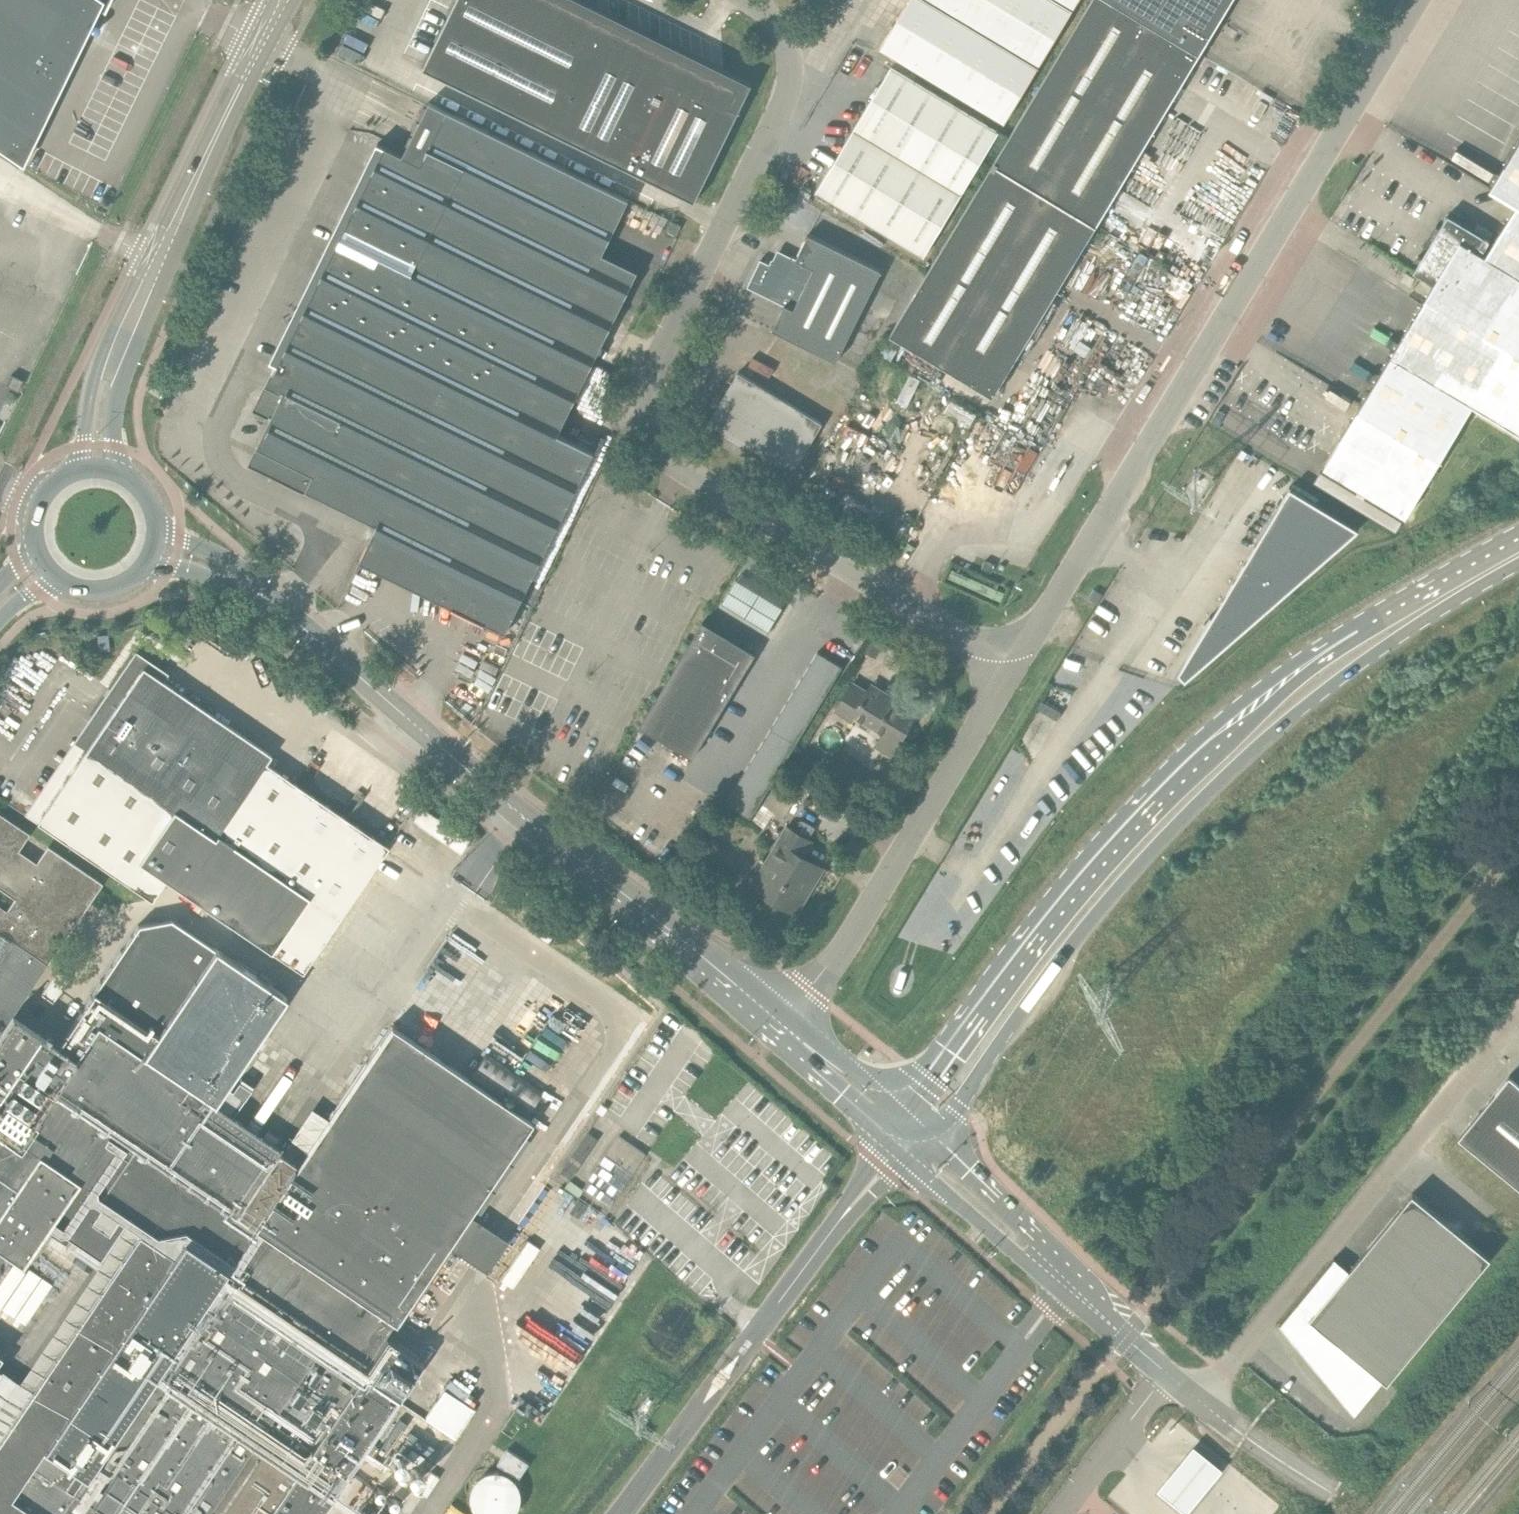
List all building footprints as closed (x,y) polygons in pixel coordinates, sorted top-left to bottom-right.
[(95,7),(104,12),(110,0),(0,0),(0,147),(95,7)] [(424,69),(694,203),(739,111),(730,107),(739,89),(559,0),(458,0),(424,69)] [(870,41),(1002,124),(1078,0),(895,0),(870,41)] [(1095,227),(1132,165),(1198,56),(1105,0),(1092,0),(992,165),(1095,227)] [(1198,56),(1232,0),(1105,0),(1198,56)] [(890,68),(816,192),(922,259),(996,135),(890,68)] [(316,474),(386,508),(360,562),(386,575),(385,578),(406,588),(407,586),(457,610),(456,613),(478,623),(479,620),(505,633),(593,452),(522,417),(628,201),(447,112),(421,166),(385,148),(256,411),(273,419),(251,465),(307,492),(316,474)] [(1490,189),(1517,205),(1486,257),(1477,251),(1485,238),(1449,216),(1415,272),(1435,284),(1324,467),(1404,516),(1472,404),(1518,433),(1518,142),(1490,189)] [(969,199),(999,150),(992,146),(962,194),(969,199)] [(1095,227),(992,165),(889,335),(992,398),(1095,227)] [(685,216),(676,212),(672,221),(681,226),(685,216)] [(681,226),(679,225),(672,222),(667,232),(676,236),(681,226)] [(772,330),(836,362),(881,271),(808,235),(796,259),(792,257),(776,261),(772,259),(769,264),(760,260),(747,287),(784,306),(772,330)] [(737,373),(705,426),(790,477),(822,424),(737,373)] [(12,375),(6,387),(17,392),(23,381),(12,375)] [(1194,670),(1353,532),(1289,489),(1185,663),(1194,670)] [(343,536),(365,546),(377,519),(355,509),(343,536)] [(986,559),(983,565),(992,569),(995,562),(992,561),(986,558),(986,559)] [(739,574),(723,600),(769,629),(785,604),(739,574)] [(1102,595),(1094,590),(1089,598),(1097,604),(1102,595)] [(702,622),(640,727),(692,758),(713,723),(755,654),(702,622)] [(842,667),(817,652),(724,806),(749,821),(842,667)] [(115,709),(37,824),(148,899),(163,878),(301,972),(386,847),(263,764),(271,755),(159,680),(161,676),(137,660),(115,692),(131,703),(123,715),(115,709)] [(853,683),(836,711),(852,721),(856,715),(899,742),(917,713),(894,698),(891,704),(869,690),(868,692),(853,683)] [(702,789),(629,745),(600,793),(673,837),(702,789)] [(772,840),(775,848),(765,865),(776,871),(762,893),(796,913),(809,890),(802,886),(815,865),(802,857),(811,842),(787,828),(789,825),(787,824),(786,826),(782,824),(795,804),(774,791),(758,817),(779,829),(772,840)] [(393,1406),(356,1381),(394,1323),(447,1245),(468,1214),(531,1122),(463,1076),(391,1027),(329,1118),(312,1107),(291,1138),(307,1150),(297,1165),(277,1152),(279,1149),(235,1119),(250,1099),(226,1084),(286,997),(214,948),(176,923),(142,926),(67,1041),(18,1007),(102,884),(47,846),(36,863),(18,851),(24,841),(0,824),(0,890),(14,899),(6,911),(0,907),(0,1265),(7,1255),(25,1266),(38,1275),(53,1254),(89,1279),(20,1382),(0,1370),(0,1513),(320,1513),(393,1406)] [(530,1108),(543,1090),(488,1050),(475,1068),(530,1108)] [(1459,1138),(1518,1187),(1518,1084),(1510,1076),(1459,1138)] [(1349,1271),(1335,1259),(1281,1323),(1352,1406),(1378,1374),(1388,1383),(1491,1258),(1413,1194),(1349,1271)] [(455,1440),(476,1410),(444,1388),(424,1419),(455,1440)] [(515,1470),(523,1458),(504,1445),(495,1457),(515,1470)] [(1158,1491),(1185,1512),(1221,1469),(1194,1447),(1158,1491)] [(519,1496),(519,1495),(519,1494),(519,1493),(519,1491),(518,1490),(518,1489),(518,1488),(517,1487),(517,1486),(516,1484),(515,1483),(515,1482),(514,1481),(513,1480),(512,1479),(511,1478),(510,1477),(509,1476),(508,1475),(507,1475),(506,1474),(505,1474),(503,1473),(502,1473),(501,1472),(500,1472),(499,1472),(497,1472),(496,1471),(495,1471),(494,1471),(493,1471),(491,1471),(490,1472),(489,1472),(488,1472),(486,1473),(485,1473),(484,1473),(483,1474),(482,1474),(481,1475),(480,1476),(479,1476),(478,1477),(477,1478),(476,1479),(475,1480),(474,1481),(474,1482),(473,1483),(472,1484),(472,1485),(471,1486),(471,1487),(470,1488),(470,1490),(470,1491),(469,1492),(469,1493),(469,1494),(469,1496),(469,1497),(469,1498),(469,1499),(469,1501),(470,1502),(470,1503),(470,1504),(471,1505),(471,1507),(472,1508),(472,1509),(473,1510),(474,1511),(474,1512),(475,1513),(476,1513),(512,1513),(513,1512),(514,1511),(515,1510),(515,1509),(516,1508),(517,1507),(517,1506),(518,1505),(518,1504),(518,1502),(519,1501),(519,1500),(519,1499),(519,1498),(519,1496)]
